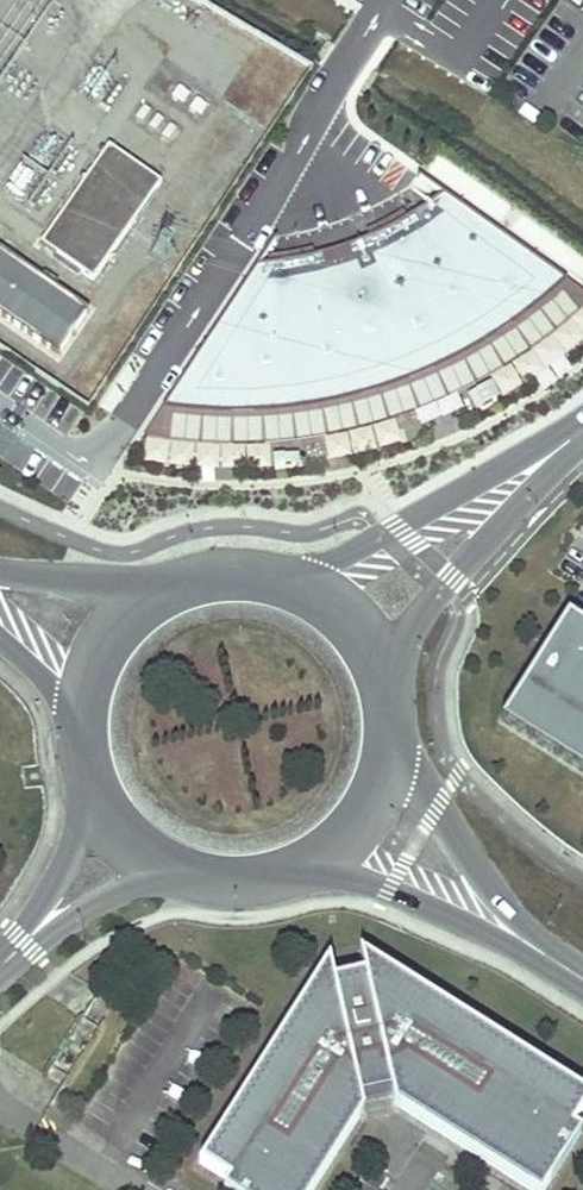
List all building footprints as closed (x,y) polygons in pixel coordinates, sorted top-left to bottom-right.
[(93,278),(160,182),(108,146),(41,243),(93,278)] [(283,268),(252,269),(167,408),(207,414),(262,413),(306,410),(351,398),(390,389),(440,368),(473,352),(515,322),(539,304),(561,282),(442,196),(427,207),(401,223),(366,242),(327,254),(283,268)] [(87,309),(0,248),(0,313),(57,352),(87,309)] [(567,616),(500,721),(582,773),(582,626),(567,616)] [(363,1111),(361,1101),(378,1097),(392,1094),(394,1104),(426,1124),(529,1189),(544,1189),(581,1132),(573,1127),(582,1112),(582,1093),(360,951),(365,972),(334,979),(329,958),(199,1162),(228,1180),(223,1188),(225,1189),(313,1189),(343,1142),(363,1111)]
